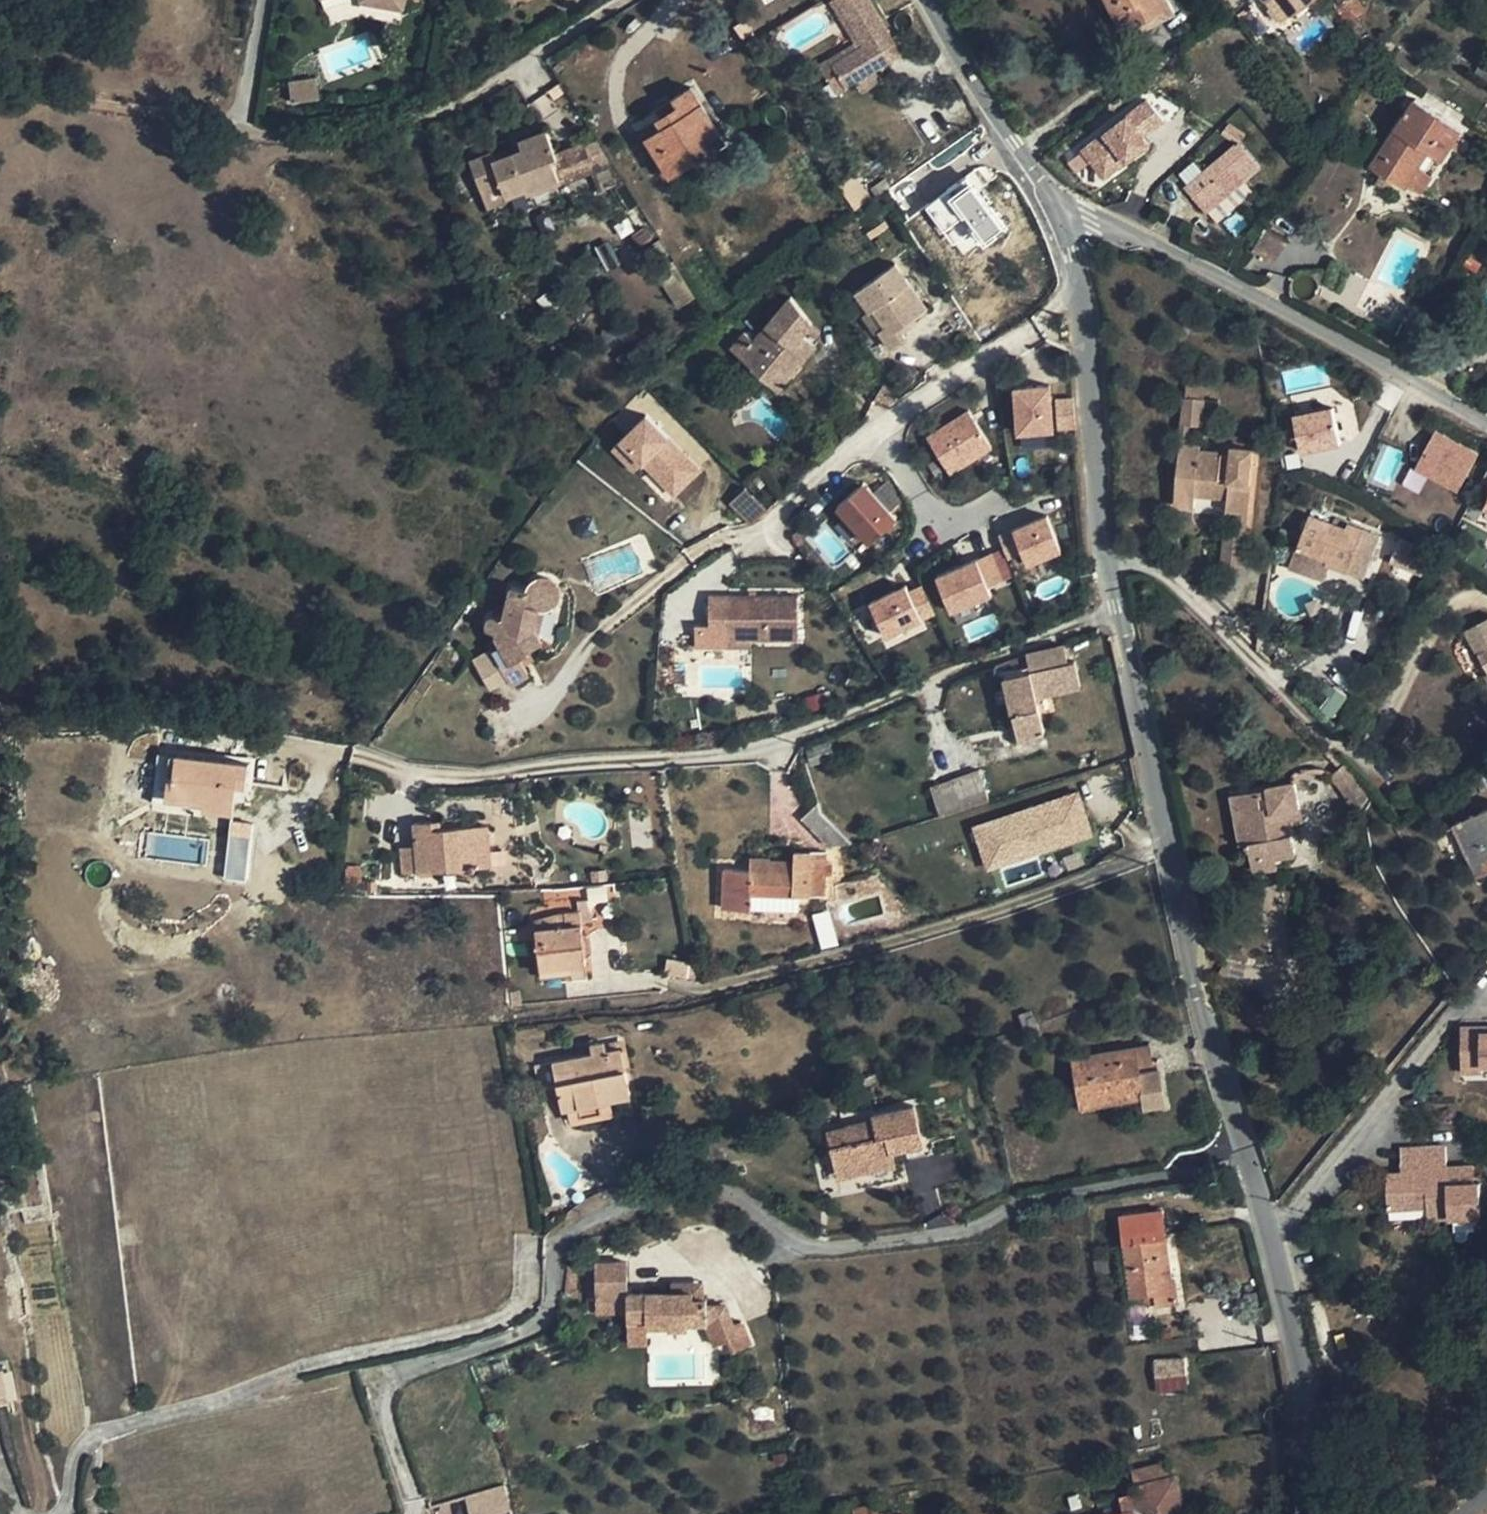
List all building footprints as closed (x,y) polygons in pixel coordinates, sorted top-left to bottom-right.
[(402,0),(362,0),(400,8),(402,0)] [(502,9),(524,0),(498,0),(502,9)] [(854,42),(858,49),(864,45),(837,0),(830,0),(829,1),(854,42)] [(833,64),(847,87),(891,60),(885,49),(895,43),(870,0),(837,0),(864,45),(858,49),(833,64)] [(1109,4),(1123,30),(1139,21),(1143,29),(1176,11),(1171,0),(1107,0),(1109,4)] [(1281,0),(1291,13),(1311,0),(1281,0)] [(1345,17),(1353,20),(1364,11),(1363,7),(1358,0),(1337,0),(1335,3),(1336,7),(1345,17)] [(858,49),(854,42),(829,58),(833,64),(858,49)] [(885,49),(891,60),(901,54),(895,43),(885,49)] [(314,83),(290,88),(294,108),(319,102),(314,83)] [(641,128),(656,153),(668,146),(681,167),(725,140),(692,85),(673,97),(679,105),(641,128)] [(1408,185),(1420,166),(1430,151),(1444,160),(1464,129),(1417,98),(1373,167),(1383,173),(1396,182),(1406,188),(1408,185)] [(1152,149),(1145,138),(1165,125),(1152,105),(1083,150),(1103,181),(1152,149)] [(470,161),(480,188),(500,180),(505,194),(525,187),(527,192),(560,180),(552,158),(557,156),(556,153),(547,130),(519,140),(520,144),(522,149),(513,152),(495,159),(493,152),(470,161)] [(597,140),(580,145),(589,171),(611,162),(597,140)] [(522,149),(520,144),(511,147),(513,152),(522,149)] [(560,180),(589,171),(580,145),(556,153),(557,156),(552,158),(560,180)] [(670,175),(681,167),(668,146),(656,153),(670,175)] [(1209,211),(1245,180),(1232,164),(1222,155),(1207,168),(1217,177),(1193,198),(1207,213),(1209,211)] [(611,162),(589,171),(596,188),(622,179),(611,162)] [(1420,166),(1408,185),(1423,195),(1435,176),(1420,166)] [(1396,182),(1383,173),(1376,183),(1389,191),(1396,182)] [(956,259),(1004,234),(974,176),(926,202),(956,259)] [(500,180),(480,188),(487,207),(507,199),(505,194),(500,180)] [(1245,180),(1209,211),(1219,223),(1255,192),(1245,180)] [(525,187),(505,194),(507,199),(527,192),(525,187)] [(1253,251),(1276,265),(1291,242),(1268,228),(1253,251)] [(886,327),(880,332),(891,348),(905,338),(902,332),(909,327),(907,322),(926,309),(913,290),(905,279),(881,296),(890,308),(879,317),(886,327)] [(750,367),(779,392),(817,346),(802,333),(812,322),(791,296),(754,339),(744,332),(732,347),(752,363),(750,367)] [(886,327),(879,317),(875,312),(865,320),(875,335),(880,332),(886,327)] [(1053,432),(1052,403),(1052,388),(1017,389),(1018,433),(1053,432)] [(1186,397),(1183,424),(1189,425),(1202,427),(1205,399),(1186,397)] [(1075,431),(1074,402),(1057,403),(1058,432),(1075,431)] [(1342,444),(1335,408),(1296,416),(1303,452),(1342,444)] [(993,447),(970,412),(930,438),(952,473),(993,447)] [(634,474),(638,468),(673,500),(702,469),(643,415),(610,452),(634,474)] [(1459,493),(1479,455),(1437,432),(1416,470),(1459,493)] [(1196,508),(1197,496),(1199,475),(1231,478),(1228,500),(1227,513),(1242,514),(1248,514),(1250,484),(1254,450),(1234,448),(1233,454),(1201,451),(1201,447),(1187,445),(1181,444),(1175,506),(1196,508)] [(1199,475),(1197,496),(1228,500),(1231,478),(1199,475)] [(898,516),(867,480),(840,503),(871,539),(898,516)] [(737,509),(752,524),(767,509),(752,494),(737,509)] [(1242,514),(1239,534),(1245,534),(1248,514),(1242,514)] [(1062,548),(1048,515),(1000,535),(1010,558),(1024,552),(1029,562),(1062,548)] [(1329,560),(1328,564),(1366,578),(1382,536),(1350,524),(1349,528),(1313,515),(1300,549),(1329,560)] [(1322,578),(1329,560),(1300,549),(1293,567),(1322,578)] [(996,591),(983,557),(943,573),(956,607),(996,591)] [(491,649),(511,685),(531,674),(520,658),(530,653),(529,650),(543,642),(535,628),(539,608),(546,608),(547,608),(550,607),(553,605),(555,604),(557,602),(558,598),(559,594),(559,591),(558,587),(557,585),(555,581),(553,580),(549,578),(546,577),(543,576),(540,577),(537,578),(534,580),(532,582),(530,585),(528,588),(512,585),(504,617),(493,614),(492,615),(490,616),(488,618),(487,622),(487,624),(487,626),(489,630),(497,632),(496,635),(501,643),(491,649)] [(888,633),(936,610),(924,584),(910,591),(907,584),(872,601),(888,633)] [(799,596),(731,594),(730,633),(752,633),(751,638),(799,639),(799,596)] [(1467,630),(1486,666),(1486,619),(1467,630)] [(752,633),(730,633),(730,646),(751,646),(751,638),(752,633)] [(1006,676),(1020,738),(1046,731),(1038,696),(1082,686),(1076,661),(1070,662),(1066,645),(1028,653),(1032,671),(1006,676)] [(511,685),(491,649),(480,655),(500,691),(511,685)] [(174,774),(176,754),(159,751),(155,781),(168,783),(168,774),(174,774)] [(235,811),(236,798),(237,783),(247,784),(250,762),(176,754),(174,774),(168,774),(168,783),(166,797),(205,801),(204,807),(235,811)] [(1347,795),(1351,792),(1361,784),(1344,766),(1332,778),(1347,795)] [(954,779),(964,809),(990,801),(980,770),(954,779)] [(931,786),(942,816),(964,809),(954,779),(931,786)] [(1252,843),(1255,859),(1277,856),(1297,852),(1292,824),(1289,810),(1302,808),(1297,782),(1270,786),(1271,789),(1243,793),(1252,843)] [(237,783),(236,798),(245,799),(247,784),(237,783)] [(1361,784),(1351,792),(1360,802),(1370,793),(1361,784)] [(970,827),(985,873),(1094,838),(1079,791),(970,827)] [(1252,843),(1243,793),(1233,796),(1242,845),(1252,843)] [(1289,810),(1292,824),(1304,822),(1302,808),(1289,810)] [(1455,826),(1467,851),(1479,878),(1486,874),(1486,809),(1454,824),(1455,826)] [(401,848),(403,872),(492,865),(489,825),(432,830),(432,821),(415,824),(416,847),(401,848)] [(246,881),(252,824),(229,822),(224,879),(246,881)] [(1467,851),(1455,826),(1440,833),(1451,859),(1467,851)] [(752,895),(799,896),(824,898),(827,852),(795,850),(795,860),(750,858),(750,870),(724,869),(723,909),(751,909),(752,895)] [(1277,856),(1255,859),(1257,870),(1279,866),(1277,856)] [(349,865),(349,889),(362,889),(361,865),(349,865)] [(752,895),(751,909),(798,911),(799,896),(752,895)] [(581,911),(581,918),(594,916),(588,899),(579,899),(581,911)] [(536,928),(540,970),(586,964),(581,918),(581,911),(565,912),(567,925),(536,928)] [(567,925),(565,912),(557,913),(535,920),(536,928),(567,925)] [(689,962),(674,959),(671,974),(687,977),(689,962)] [(586,964),(540,970),(541,978),(587,972),(586,964)] [(1467,1027),(1465,1072),(1485,1072),(1486,1066),(1486,1027),(1467,1027)] [(592,1052),(608,1049),(606,1039),(590,1042),(592,1052)] [(1074,1057),(1081,1100),(1113,1095),(1121,1094),(1122,1101),(1144,1097),(1146,1109),(1166,1106),(1161,1070),(1141,1073),(1139,1065),(1154,1062),(1151,1045),(1074,1057)] [(608,1049),(592,1052),(535,1064),(540,1089),(559,1085),(564,1109),(568,1109),(612,1100),(632,1095),(622,1046),(608,1049)] [(1115,1102),(1122,1101),(1121,1094),(1113,1095),(1115,1102)] [(1113,1095),(1081,1100),(1082,1108),(1115,1102),(1113,1095)] [(612,1100),(568,1109),(571,1125),(615,1116),(612,1100)] [(828,1135),(837,1172),(853,1168),(855,1174),(896,1165),(893,1151),(923,1143),(914,1105),(873,1114),(874,1122),(876,1127),(847,1134),(846,1130),(828,1135)] [(845,1129),(846,1130),(847,1134),(876,1127),(874,1122),(845,1129)] [(1483,1216),(1481,1184),(1449,1185),(1447,1146),(1402,1148),(1403,1172),(1388,1173),(1389,1209),(1428,1208),(1429,1218),(1483,1216)] [(838,1178),(855,1174),(853,1168),(837,1172),(838,1178)] [(1133,1297),(1147,1295),(1157,1293),(1158,1301),(1158,1304),(1180,1301),(1178,1280),(1175,1281),(1165,1209),(1123,1214),(1133,1297)] [(627,1317),(628,1324),(646,1323),(646,1327),(647,1327),(669,1327),(689,1327),(708,1326),(716,1345),(730,1339),(734,1351),(752,1343),(742,1322),(734,1325),(726,1304),(708,1306),(708,1298),(705,1299),(694,1299),(695,1291),(674,1292),(628,1293),(628,1262),(595,1263),(596,1311),(627,1311),(627,1317)] [(674,1282),(674,1292),(695,1291),(694,1299),(705,1299),(704,1281),(674,1282)] [(1147,1303),(1158,1301),(1157,1293),(1147,1295),(1147,1303)] [(647,1345),(647,1327),(646,1327),(646,1323),(628,1324),(628,1346),(647,1345)] [(1187,1357),(1156,1359),(1158,1392),(1190,1389),(1187,1357)] [(13,1399),(7,1366),(0,1367),(0,1402),(13,1399)] [(1172,1461),(1134,1471),(1137,1487),(1135,1487),(1136,1493),(1123,1496),(1127,1512),(1118,1513),(1185,1513),(1177,1477),(1175,1477),(1172,1461)] [(468,1513),(500,1513),(511,1511),(503,1485),(463,1497),(468,1513)] [(856,1508),(857,1513),(880,1513),(878,1504),(856,1508)]
